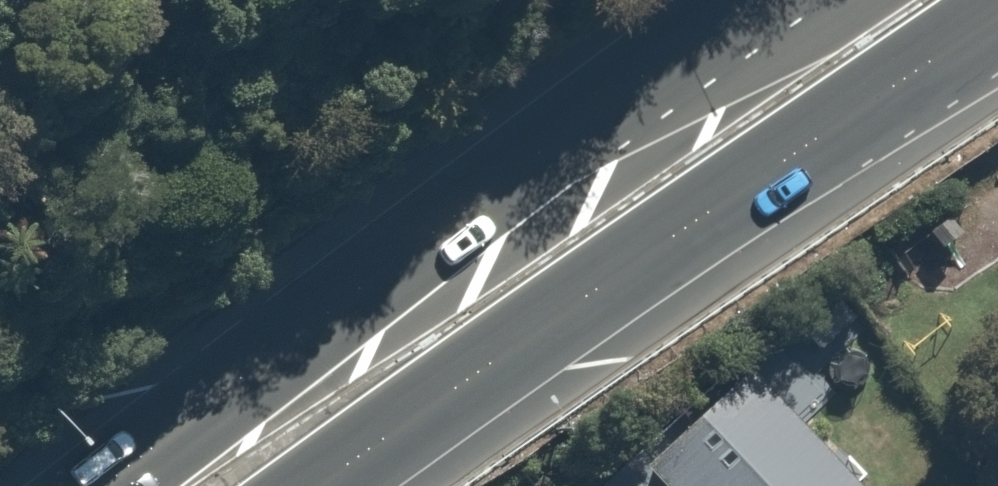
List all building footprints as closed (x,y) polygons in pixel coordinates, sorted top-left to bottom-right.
[(642,467),(660,485),(858,485),(746,366),(642,467)]
